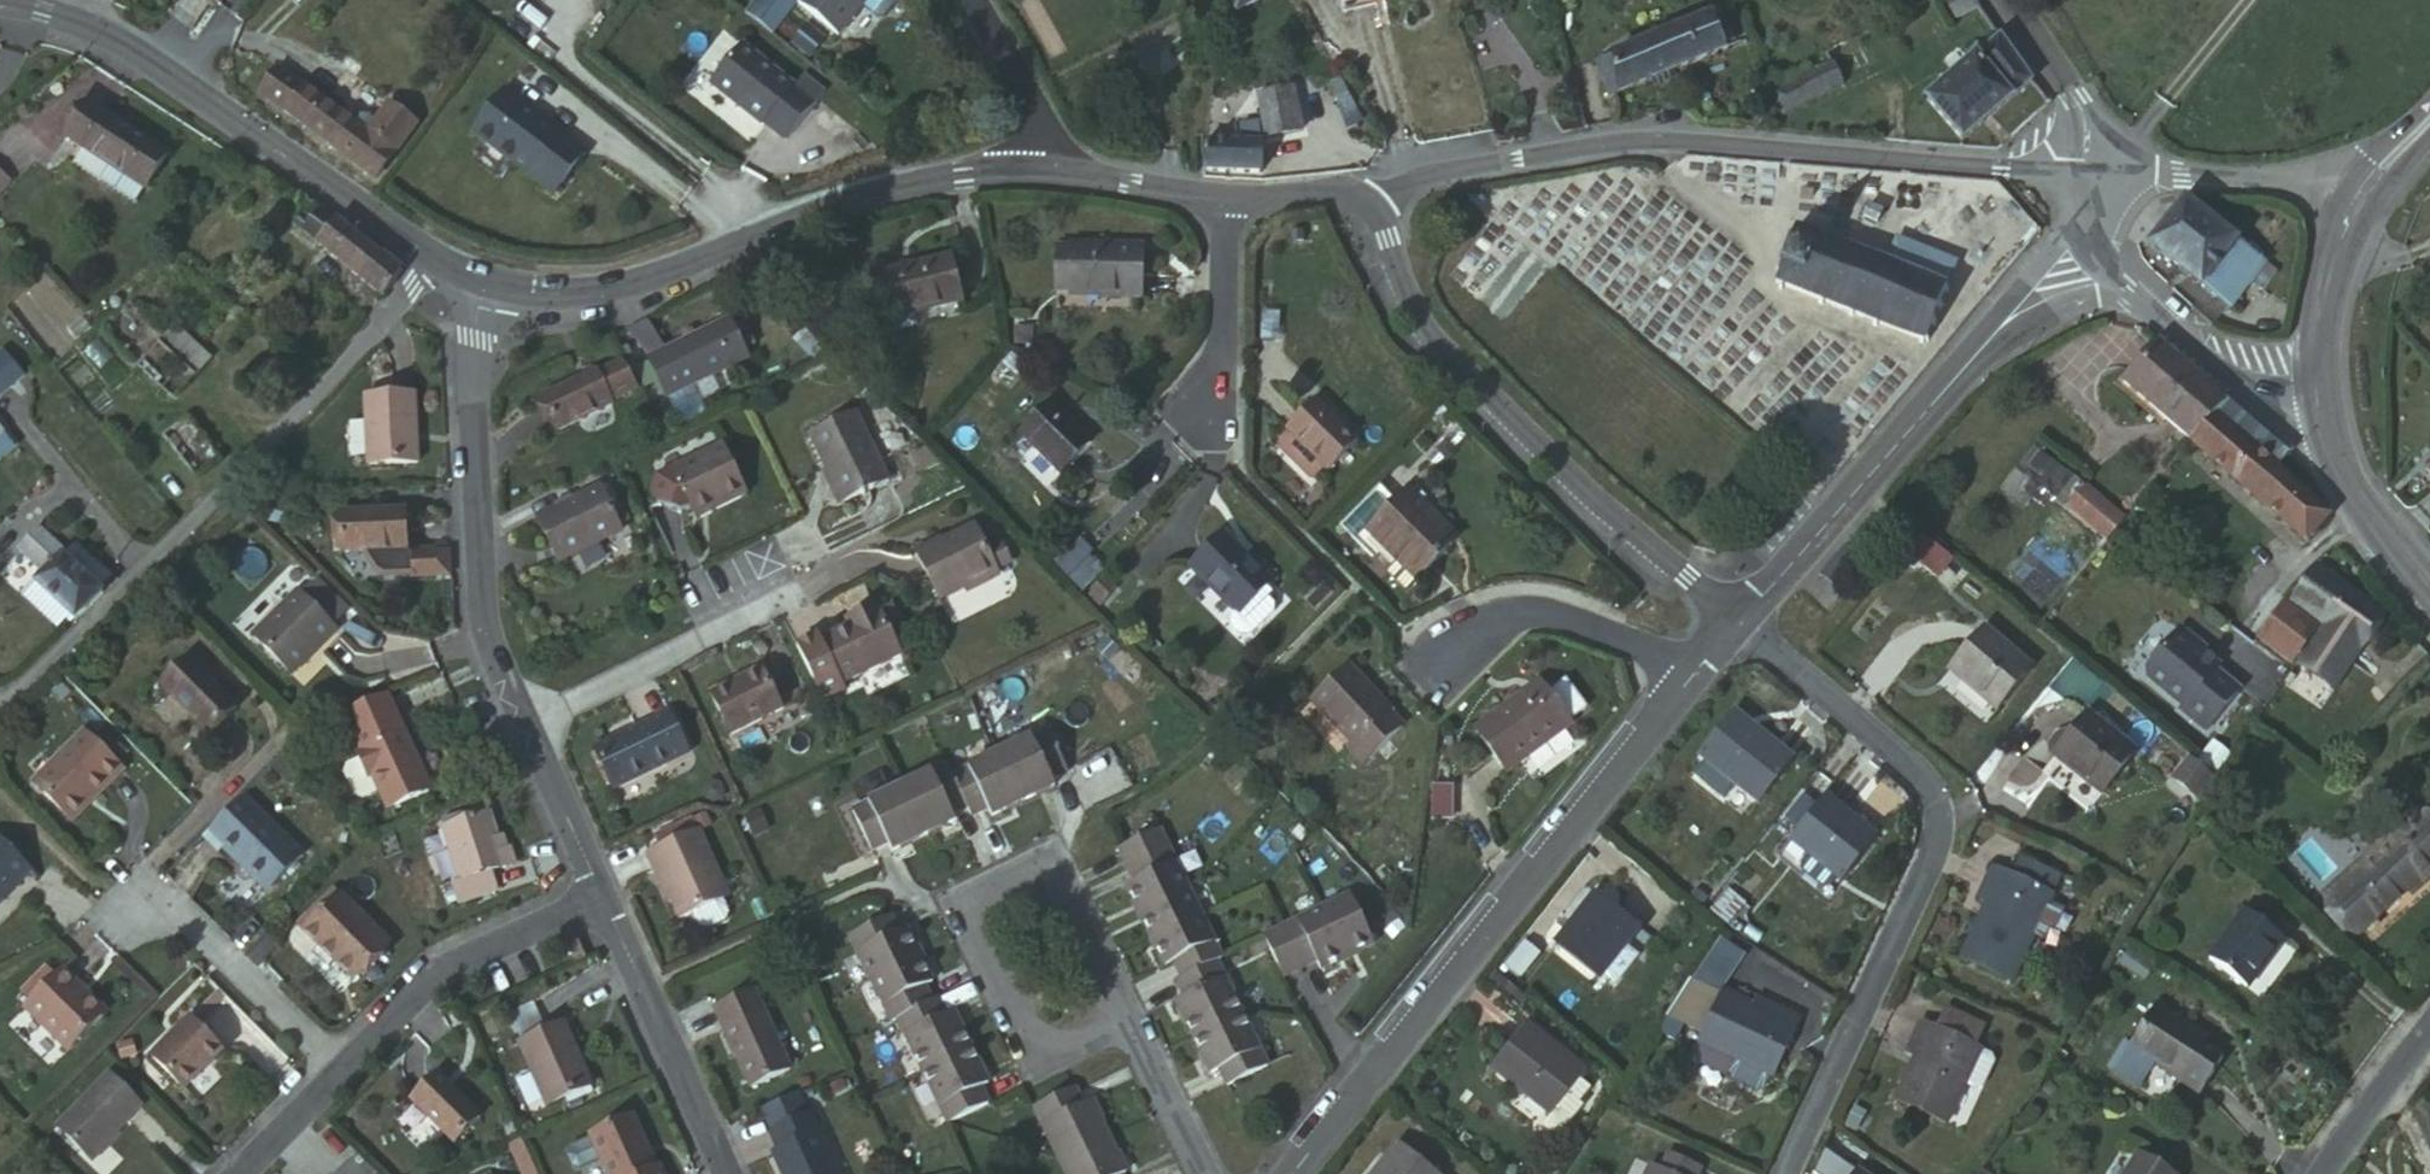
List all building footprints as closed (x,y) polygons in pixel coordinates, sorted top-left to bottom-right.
[(744,13),(771,35),(797,4),(792,0),(756,0),(744,13)] [(833,48),(871,0),(806,0),(793,17),(833,48)] [(1225,24),(1267,0),(1212,0),(1225,24)] [(1364,20),(1361,1),(1368,0),(1333,0),(1326,1),(1331,28),(1364,20)] [(1951,0),(1927,0),(1922,4),(1935,31),(1962,17),(1951,0)] [(1702,15),(1594,59),(1607,96),(1717,52),(1704,22),(1702,15)] [(1715,19),(1704,22),(1717,52),(1727,48),(1715,19)] [(2021,80),(1988,41),(1976,50),(1969,42),(1952,57),(1959,66),(1919,99),(1951,138),(2021,80)] [(797,118),(725,56),(692,96),(744,139),(746,136),(767,154),(797,118)] [(1840,89),(1827,63),(1769,95),(1782,121),(1840,89)] [(357,189),(399,131),(372,112),(359,132),(350,125),(338,128),(335,134),(257,77),(240,104),(357,189)] [(1290,141),(1287,102),(1250,105),(1254,145),(1290,141)] [(569,166),(487,106),(459,147),(541,206),(569,166)] [(99,167),(89,184),(123,211),(159,161),(85,107),(62,138),(75,148),(99,167)] [(1230,157),(1190,157),(1189,183),(1244,184),(1242,133),(1230,134),(1230,157)] [(64,165),(89,184),(99,167),(75,148),(64,165)] [(2182,187),(2143,234),(2235,307),(2270,257),(2182,187)] [(386,283),(343,247),(340,254),(308,227),(296,239),(287,232),(281,240),(364,308),(386,283)] [(1928,284),(1937,261),(1882,239),(1874,267),(1863,263),(1865,257),(1854,254),(1853,259),(1831,250),(1833,245),(1823,242),(1821,248),(1795,238),(1797,231),(1790,229),(1787,236),(1782,234),(1780,240),(1774,238),(1770,247),(1774,248),(1770,264),(1762,268),(1759,275),(1763,278),(1765,292),(1773,293),(1778,289),(1802,301),(1801,305),(1809,308),(1813,302),(1832,311),(1831,316),(1840,320),(1842,314),(1856,321),(1854,326),(1865,328),(1866,323),(1902,337),(1902,343),(1914,341),(1915,336),(1910,332),(1913,326),(1919,327),(1922,322),(1915,318),(1918,310),(1925,312),(1927,305),(1922,302),(1927,293),(1932,294),(1933,287),(1928,284)] [(1129,314),(1132,262),(1055,256),(1053,307),(1129,314)] [(945,307),(935,264),(874,280),(883,325),(945,307)] [(664,355),(645,365),(664,407),(746,368),(726,325),(664,355)] [(648,329),(628,338),(645,365),(664,355),(648,329)] [(165,345),(132,379),(164,412),(200,375),(165,345)] [(2206,412),(2139,356),(2107,396),(2173,453),(2206,412)] [(0,368),(0,400),(15,387),(0,368)] [(603,415),(630,403),(617,372),(588,386),(586,384),(534,408),(550,445),(604,421),(603,415)] [(1310,486),(1319,477),(1320,478),(1347,449),(1305,410),(1280,437),(1281,439),(1271,449),(1272,457),(1301,487),(1310,486)] [(407,475),(404,412),(354,415),(357,478),(407,475)] [(1080,454),(1035,412),(1001,448),(1046,492),(1080,454)] [(2206,412),(2173,453),(2286,548),(2301,529),(2303,524),(2254,482),(2268,465),(2206,412)] [(882,493),(851,427),(806,448),(838,513),(882,493)] [(2040,451),(2015,486),(2049,511),(2075,475),(2040,451)] [(739,510),(716,458),(668,482),(690,532),(739,510)] [(2409,483),(2429,503),(2429,461),(2409,483)] [(2105,542),(2127,517),(2086,481),(2064,507),(2105,542)] [(1408,525),(1418,515),(1398,496),(1359,541),(1387,570),(1377,583),(1398,603),(1443,555),(1408,525)] [(613,545),(592,500),(531,531),(550,575),(613,545)] [(1451,546),(1418,515),(1408,525),(1443,555),(1451,546)] [(2193,518),(2182,517),(2179,523),(2180,536),(2183,540),(2203,539),(2201,530),(2198,523),(2193,518)] [(441,586),(442,564),(430,564),(430,559),(411,559),(411,563),(404,563),(400,558),(402,518),(332,518),(332,560),(356,559),(357,564),(368,580),(375,583),(403,583),(403,587),(441,586)] [(28,593),(60,628),(91,600),(87,596),(94,590),(62,554),(54,563),(28,535),(7,555),(35,585),(28,593)] [(992,590),(969,539),(908,565),(932,614),(961,600),(963,605),(992,590)] [(1078,540),(1055,563),(1081,589),(1104,566),(1078,540)] [(1269,593),(1218,547),(1188,579),(1232,623),(1230,626),(1228,633),(1230,640),(1235,646),(1243,648),(1250,645),(1276,618),(1267,609),(1272,605),(1265,598),(1269,593)] [(2308,636),(2333,600),(2302,579),(2279,617),(2308,636)] [(346,622),(315,585),(299,601),(331,635),(346,622)] [(331,635),(299,601),(296,597),(249,644),(284,680),(311,652),(317,658),(335,639),(331,635)] [(2363,621),(2333,600),(2308,636),(2339,657),(2363,621)] [(2246,644),(2283,672),(2308,636),(2279,617),(2270,611),(2246,644)] [(785,655),(811,713),(831,702),(829,697),(890,668),(889,663),(902,655),(885,617),(870,623),(867,615),(844,626),(848,632),(806,651),(803,645),(785,655)] [(2002,666),(1956,626),(1922,666),(1968,706),(2002,666)] [(2308,636),(2283,672),(2314,694),(2339,657),(2308,636)] [(2176,657),(2158,646),(2129,686),(2128,695),(2164,724),(2162,728),(2188,746),(2219,703),(2194,687),(2198,680),(2172,662),(2176,657)] [(311,652),(284,680),(290,686),(317,658),(311,652)] [(186,661),(153,694),(201,743),(228,715),(206,690),(210,685),(186,661)] [(2074,661),(2055,680),(2072,697),(2091,678),(2074,661)] [(772,722),(754,678),(702,702),(721,744),(772,722)] [(1402,738),(1341,678),(1308,719),(1349,758),(1343,764),(1362,782),(1402,738)] [(1569,728),(1539,688),(1520,699),(1522,703),(1509,713),(1505,708),(1473,733),(1506,775),(1569,728)] [(398,742),(380,704),(360,714),(376,751),(398,742)] [(376,751),(360,714),(336,723),(353,763),(349,764),(350,767),(337,772),(333,780),(344,807),(354,808),(373,798),(385,822),(427,804),(416,780),(414,772),(398,742),(376,751)] [(1778,768),(1718,720),(1684,766),(1743,813),(1778,768)] [(679,762),(660,721),(587,757),(604,798),(679,762)] [(2045,763),(2089,805),(2123,767),(2074,726),(2045,763)] [(84,801),(89,808),(118,781),(78,739),(25,793),(59,828),(84,801)] [(1035,744),(982,769),(1006,820),(1039,802),(1035,794),(1051,786),(1035,744)] [(2092,809),(2089,805),(2045,763),(2029,783),(2078,827),(2092,809)] [(982,769),(938,789),(953,819),(957,828),(974,821),(979,833),(1006,820),(982,769)] [(2191,797),(2170,774),(2153,796),(2175,814),(2191,797)] [(934,779),(892,799),(914,848),(943,835),(939,825),(953,819),(938,789),(934,779)] [(1432,786),(1432,820),(1453,820),(1453,786),(1432,786)] [(2360,864),(2386,891),(2393,898),(2429,861),(2429,807),(2417,794),(2353,856),(2360,864)] [(914,848),(892,799),(837,825),(856,864),(872,856),(877,865),(914,848)] [(64,833),(89,808),(84,801),(59,828),(64,833)] [(296,865),(238,803),(198,845),(212,862),(217,857),(260,901),(296,865)] [(1857,847),(1807,808),(1771,854),(1820,893),(1857,847)] [(494,878),(472,827),(429,848),(449,899),(442,901),(452,920),(486,903),(478,885),(494,878)] [(719,910),(686,842),(631,867),(653,913),(658,910),(669,934),(685,927),(691,940),(700,941),(715,935),(720,926),(714,912),(719,910)] [(1106,883),(1153,861),(1145,845),(1099,865),(1106,883)] [(371,860),(362,850),(349,860),(359,871),(371,860)] [(0,855),(0,909),(1,909),(15,894),(10,889),(21,876),(0,855)] [(1120,930),(1174,902),(1153,861),(1106,883),(1112,897),(1106,900),(1120,930)] [(2386,891),(2360,864),(2312,914),(2336,941),(2386,891)] [(2048,899),(2000,874),(1983,907),(1989,911),(1963,963),(2006,985),(2048,899)] [(1584,979),(1618,934),(1576,901),(1537,952),(1579,985),(1584,979)] [(298,946),(335,908),(329,902),(292,940),(298,946)] [(1132,956),(1187,927),(1174,902),(1120,930),(1132,956)] [(382,958),(335,908),(298,946),(345,997),(382,958)] [(1334,908),(1307,922),(1331,971),(1357,957),(1334,908)] [(2272,945),(2235,916),(2200,967),(2238,994),(2272,945)] [(1307,922),(1268,940),(1285,982),(1303,975),(1307,983),(1331,971),(1307,922)] [(833,948),(853,989),(903,967),(889,939),(883,942),(877,926),(833,948)] [(1209,972),(1187,927),(1132,956),(1145,981),(1151,978),(1158,996),(1202,975),(1209,972)] [(1635,948),(1618,934),(1584,979),(1600,994),(1635,948)] [(1285,982),(1268,940),(1247,950),(1266,991),(1285,982)] [(569,952),(558,958),(566,977),(577,974),(569,952)] [(1696,953),(1675,989),(1702,1004),(1703,1001),(1722,971),(1696,953)] [(903,967),(853,989),(876,1036),(881,1032),(918,1015),(911,1000),(918,996),(903,967)] [(1225,1024),(1202,975),(1158,996),(1165,1011),(1157,1017),(1174,1052),(1225,1024)] [(24,1018),(53,988),(42,977),(13,1002),(24,1018)] [(69,1006),(75,999),(58,982),(53,988),(24,1018),(19,1024),(61,1065),(94,1032),(69,1006)] [(1670,985),(1646,1020),(1682,1039),(1702,1004),(1675,989),(1670,985)] [(101,1026),(75,999),(69,1006),(94,1032),(101,1026)] [(1702,1004),(1682,1039),(1678,1047),(1715,1068),(1748,1085),(1753,1088),(1782,1028),(1750,1007),(1742,1022),(1703,1001),(1702,1004)] [(752,1031),(759,1027),(748,1003),(740,1008),(752,1031)] [(721,1037),(714,1043),(740,1098),(783,1077),(759,1027),(752,1031),(740,1008),(714,1020),(721,1037)] [(2117,1046),(2101,1071),(2132,1090),(2147,1066),(2174,1082),(2198,1043),(2148,1011),(2124,1049),(2117,1046)] [(918,1015),(881,1032),(906,1084),(954,1056),(939,1025),(931,1028),(924,1012),(918,1015)] [(706,1024),(714,1043),(721,1037),(714,1020),(706,1024)] [(1922,1044),(1957,1061),(1966,1040),(1931,1023),(1922,1044)] [(1252,1078),(1225,1024),(1174,1052),(1190,1087),(1201,1081),(1208,1099),(1252,1078)] [(186,1098),(224,1059),(190,1026),(152,1063),(186,1098)] [(1571,1078),(1510,1032),(1481,1073),(1541,1120),(1571,1078)] [(580,1099),(550,1034),(507,1054),(536,1119),(580,1099)] [(1963,1064),(1957,1061),(1922,1044),(1908,1038),(1894,1069),(1902,1072),(1881,1117),(1924,1139),(1944,1100),(1963,1064)] [(954,1056),(906,1084),(929,1132),(972,1112),(964,1097),(970,1092),(954,1056)] [(1974,1070),(1963,1064),(1944,1100),(1954,1105),(1959,1103),(1965,1099),(1975,1078),(1974,1070)] [(1748,1085),(1715,1068),(1709,1082),(1710,1088),(1731,1101),(1740,1099),(1748,1085)] [(85,1170),(143,1116),(110,1080),(52,1135),(85,1170)] [(481,1131),(436,1087),(410,1115),(456,1160),(481,1131)] [(1044,1169),(1093,1144),(1076,1106),(1067,1111),(1060,1094),(1016,1116),(1044,1169)] [(789,1102),(757,1120),(767,1140),(765,1142),(775,1160),(767,1164),(772,1173),(828,1173),(805,1122),(800,1122),(789,1102)] [(625,1125),(582,1147),(592,1169),(594,1173),(647,1173),(625,1125)] [(1093,1144),(1044,1169),(1046,1173),(1109,1173),(1093,1144)] [(582,1147),(560,1157),(558,1167),(560,1173),(580,1173),(592,1169),(582,1147)] [(1371,1149),(1352,1173),(1403,1173),(1371,1149)] [(2116,1153),(2103,1173),(2147,1173),(2116,1153)] [(1658,1157),(1648,1173),(1687,1173),(1658,1157)] [(1801,1159),(1794,1173),(1822,1173),(1801,1159)]
